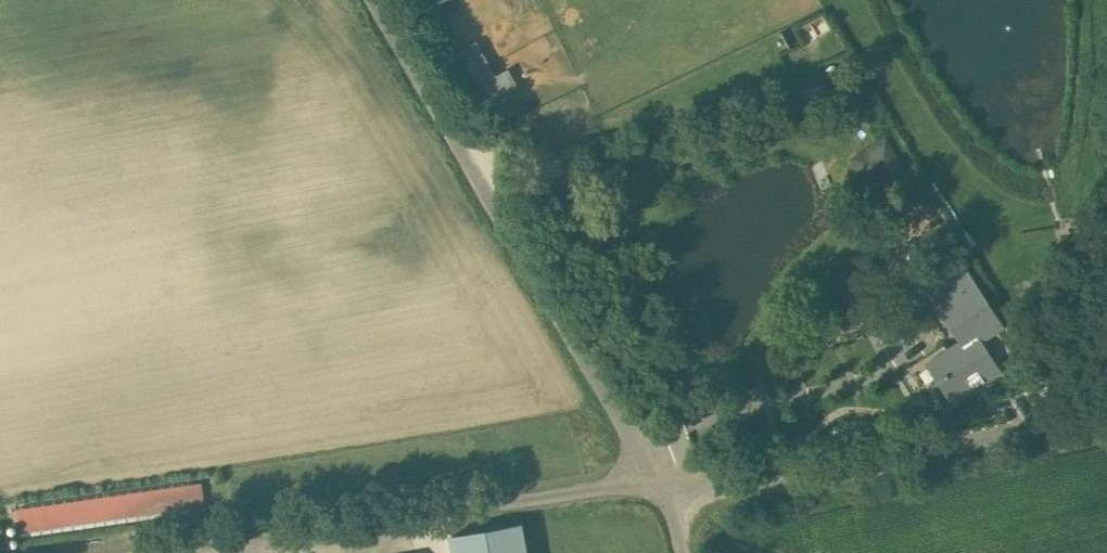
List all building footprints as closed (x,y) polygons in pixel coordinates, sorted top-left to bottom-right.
[(809,39),(833,26),(825,13),(802,25),(809,39)] [(488,101),(524,84),(514,63),(500,70),(483,35),(461,46),(488,101)] [(885,135),(847,157),(864,185),(884,173),(892,187),(910,177),(885,135)] [(954,258),(927,275),(944,301),(971,284),(954,258)] [(944,301),(939,305),(962,341),(930,362),(939,375),(934,379),(936,381),(941,378),(953,397),(995,370),(975,340),(998,325),(971,284),(944,301)] [(201,483),(15,509),(19,536),(205,510),(201,483)] [(448,536),(452,552),(528,552),(522,522),(448,536)] [(13,525),(11,524),(9,525),(7,526),(7,528),(6,529),(7,530),(7,531),(9,533),(11,534),(14,532),(15,531),(16,529),(15,526),(13,525)] [(14,537),(13,537),(11,538),(9,539),(8,541),(9,543),(9,544),(10,545),(13,546),(15,545),(16,544),(17,542),(17,540),(16,539),(15,538),(14,537)]
